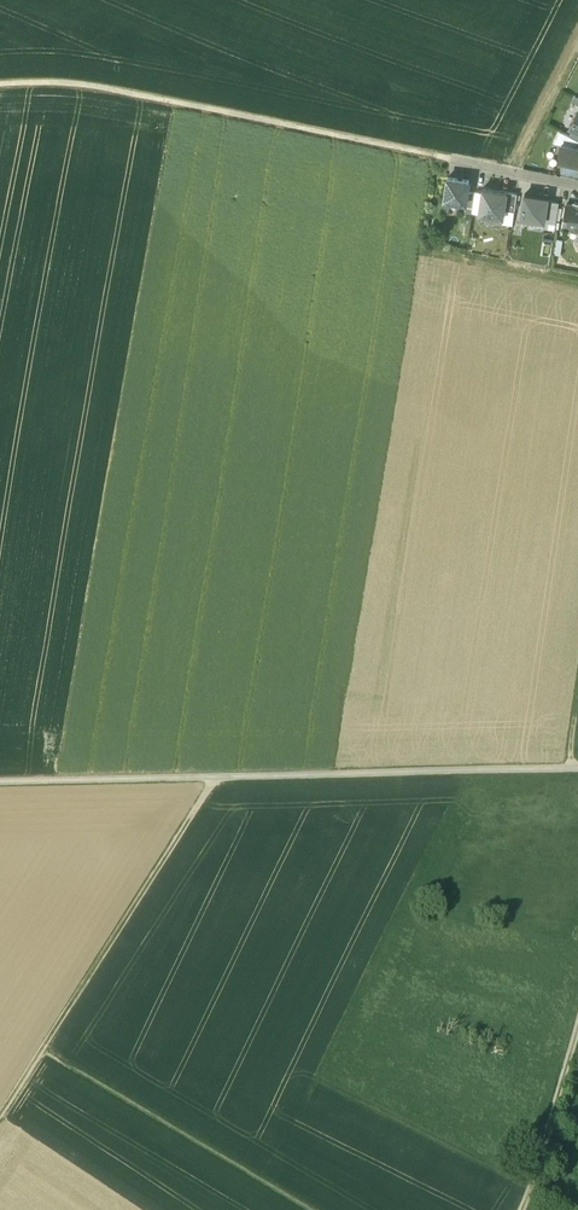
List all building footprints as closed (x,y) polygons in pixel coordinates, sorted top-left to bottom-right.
[(573,129),(577,132),(577,115),(576,114),(570,127),(573,129)] [(570,135),(577,140),(577,132),(573,129),(570,135)] [(560,130),(554,142),(561,144),(576,147),(577,142),(577,140),(570,135),(560,130)] [(576,147),(561,144),(558,157),(564,158),(562,168),(577,171),(577,148),(576,147)] [(469,180),(448,177),(444,199),(451,199),(451,202),(459,203),(460,201),(466,202),(468,191),(469,180)] [(503,216),(504,210),(507,191),(483,187),(479,212),(503,216)] [(475,192),(468,191),(466,202),(465,212),(472,213),(475,192)] [(517,192),(507,191),(504,210),(515,211),(517,192)] [(547,197),(525,194),(522,216),(544,219),(547,200),(547,197)] [(559,202),(547,200),(544,219),(543,227),(549,227),(549,221),(556,222),(559,202)] [(577,226),(577,206),(566,204),(563,223),(577,226)]
